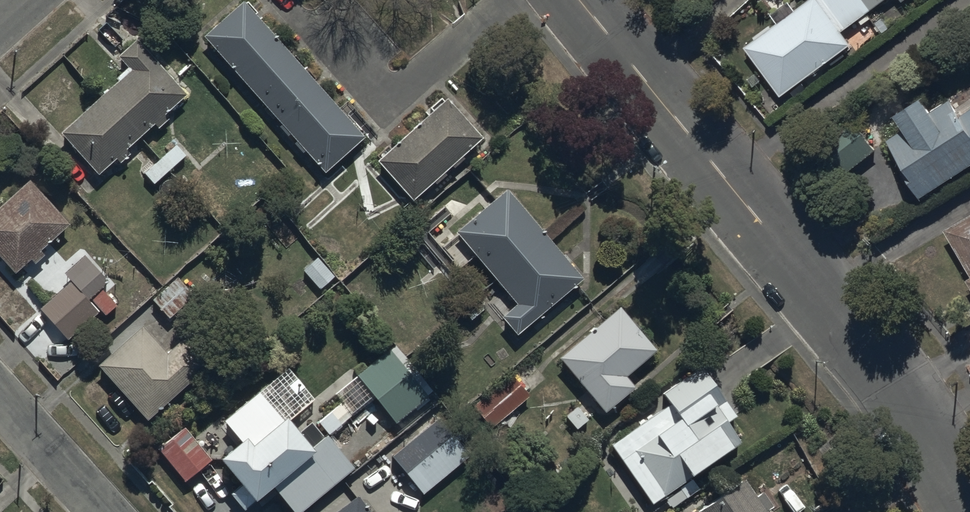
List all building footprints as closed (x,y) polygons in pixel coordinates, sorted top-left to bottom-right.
[(782,97),(853,48),(843,34),(891,0),(813,0),(746,50),(782,97)] [(364,143),(242,5),(202,39),(325,178),(364,143)] [(186,98),(137,44),(118,62),(130,74),(62,137),(98,176),(115,160),(120,165),(129,157),(126,153),(153,129),(157,133),(171,120),(167,116),(186,98)] [(429,109),(433,114),(377,163),(413,204),(434,185),(436,187),(446,178),(444,176),(452,169),(454,171),(464,162),(462,159),(483,141),(448,102),(446,104),(441,99),(429,109)] [(922,201),(969,170),(969,113),(961,118),(950,101),(932,113),(925,103),(899,120),(906,132),(889,143),(905,168),(901,170),(922,201)] [(877,152),(850,120),(824,141),(851,174),(877,152)] [(185,159),(175,147),(144,174),(155,186),(185,159)] [(0,210),(0,262),(13,278),(30,265),(34,269),(46,259),(41,252),(69,229),(32,184),(0,210)] [(456,236),(517,307),(502,320),(518,338),(583,283),(506,193),(456,236)] [(947,232),(969,272),(969,219),(947,232)] [(107,284),(83,258),(63,276),(71,284),(46,306),(75,338),(102,314),(104,316),(116,306),(101,290),(107,284)] [(620,310),(559,361),(605,417),(636,391),(627,380),(658,355),(620,310)] [(100,369),(146,420),(150,423),(208,369),(183,342),(166,357),(142,331),(100,369)] [(396,346),(356,378),(396,427),(429,400),(427,398),(433,393),(396,346)] [(611,447),(652,507),(741,447),(727,426),(736,420),(701,369),(662,396),(670,407),(611,447)] [(511,377),(474,409),(502,443),(527,422),(516,410),(530,398),(511,377)] [(343,405),(319,425),(329,437),(355,417),(348,408),(356,401),(347,389),(337,397),(343,405)] [(242,443),(217,465),(239,489),(230,498),(243,511),(246,511),(254,505),(257,509),(274,494),(290,511),(307,511),(355,472),(312,425),(297,438),(259,395),(227,424),(242,443)] [(437,420),(390,458),(422,498),(470,459),(437,420)] [(159,452),(185,483),(211,462),(184,431),(159,452)] [(773,509),(763,495),(757,500),(744,482),(702,511),(770,511),(773,509)] [(358,501),(343,511),(366,511),(358,501)]
